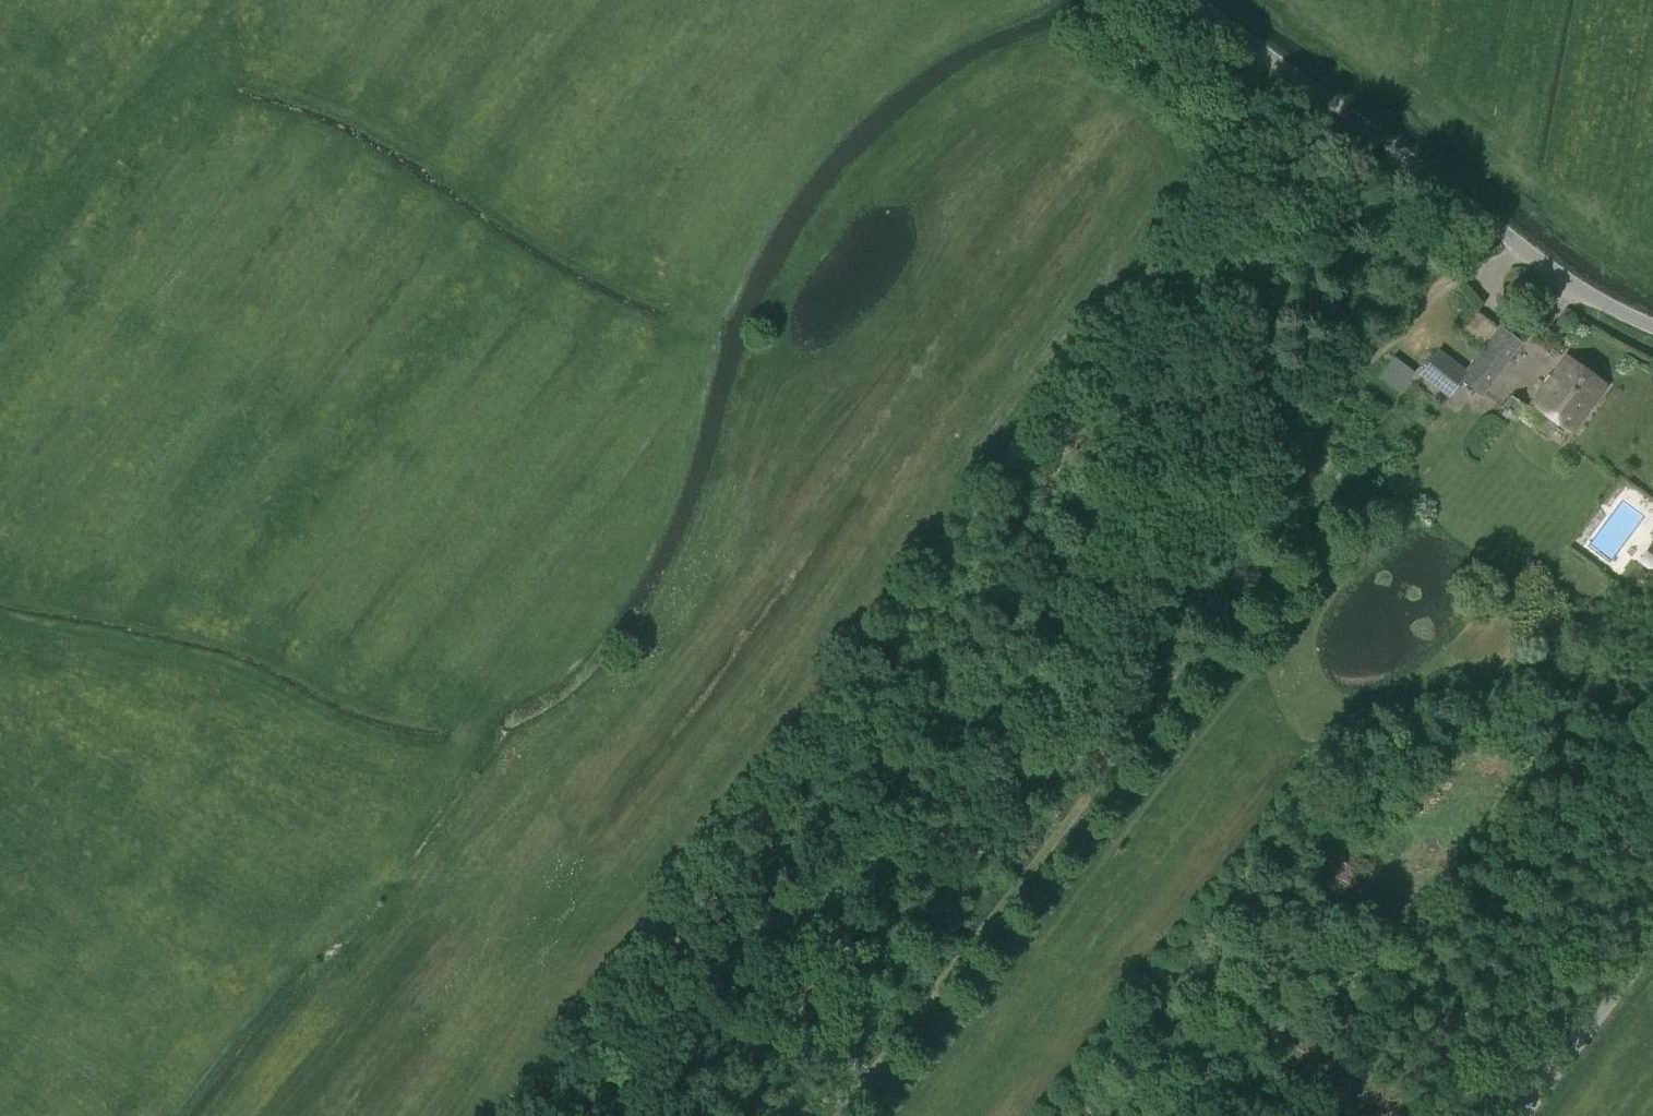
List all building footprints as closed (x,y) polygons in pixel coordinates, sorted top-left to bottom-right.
[(1500,328),(1468,371),(1438,349),(1419,375),(1449,397),(1462,380),(1481,394),(1519,343),(1500,328)] [(1572,432),(1606,385),(1566,357),(1532,403),(1572,432)] [(1514,416),(1523,404),(1510,395),(1502,406),(1514,416)]
